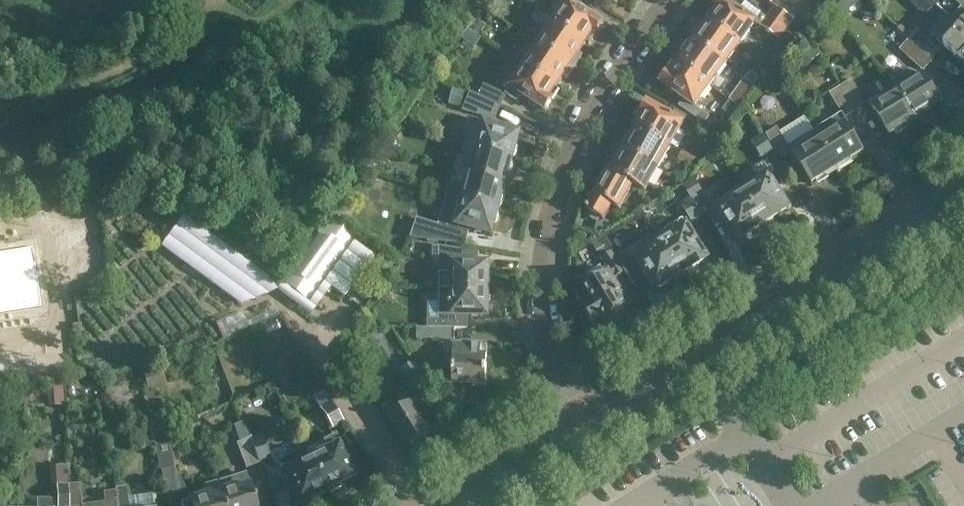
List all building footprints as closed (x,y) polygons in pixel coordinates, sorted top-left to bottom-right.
[(553,23),(584,44),(585,43),(589,46),(603,24),(579,8),(580,7),(585,0),(565,0),(567,1),(553,23)] [(709,22),(740,44),(755,23),(724,0),(719,0),(706,18),(710,21),(709,22)] [(775,8),(768,17),(786,31),(793,21),(775,8)] [(584,44),(553,23),(535,11),(530,19),(548,30),(538,44),(574,68),(582,56),(578,54),(584,44)] [(786,31),(768,17),(760,27),(778,41),(786,31)] [(947,49),(946,50),(963,65),(963,30),(959,26),(960,25),(952,18),(948,24),(947,24),(943,25),(941,27),(940,28),(939,30),(938,33),(938,36),(939,40),(940,42),(941,44),(947,49)] [(486,27),(474,19),(468,28),(480,36),(486,27)] [(698,29),(690,40),(725,65),(740,44),(709,22),(702,31),(698,29)] [(916,28),(907,38),(909,40),(933,61),(942,51),(916,28)] [(685,55),(678,64),(709,86),(725,65),(690,40),(681,52),(685,55)] [(909,40),(900,50),(923,72),(933,61),(909,40)] [(538,44),(524,66),(556,87),(562,78),(566,81),(574,68),(538,44)] [(809,44),(793,58),(804,70),(820,55),(809,44)] [(756,56),(746,49),(742,56),(752,63),(756,56)] [(709,86),(678,64),(677,65),(674,63),(659,83),(683,100),(678,107),(702,124),(707,117),(694,108),(709,86)] [(556,87),(524,66),(509,89),(545,112),(559,91),(555,89),(556,87)] [(894,86),(915,120),(942,103),(924,75),(922,76),(909,71),(891,81),(894,86)] [(743,102),(755,84),(746,78),(734,95),(743,102)] [(851,80),(841,87),(855,110),(866,104),(851,80)] [(484,85),(477,99),(500,110),(507,96),(484,85)] [(894,86),(869,102),(890,135),(915,120),(894,86)] [(842,114),(814,131),(838,168),(863,152),(846,125),(848,123),(845,117),(855,110),(841,87),(829,94),(842,114)] [(464,92),(451,89),(449,104),(461,107),(464,92)] [(469,96),(463,111),(495,120),(500,110),(477,99),(469,96)] [(633,127),(636,128),(670,147),(683,124),(681,122),(684,116),(676,112),(673,118),(646,103),(633,127)] [(468,134),(464,147),(511,160),(518,134),(480,124),(481,122),(468,118),(464,132),(468,134)] [(782,159),(792,152),(812,184),(838,168),(814,131),(789,146),(777,127),(767,134),(782,159)] [(628,136),(621,149),(658,170),(670,147),(636,128),(631,138),(628,136)] [(762,159),(772,153),(761,136),(751,143),(762,159)] [(459,172),(458,173),(504,185),(511,160),(464,147),(461,159),(457,157),(454,170),(459,172)] [(616,164),(611,174),(633,186),(645,192),(658,170),(621,149),(613,162),(616,164)] [(696,159),(682,152),(678,160),(692,167),(696,159)] [(590,214),(587,218),(597,223),(594,233),(600,235),(615,225),(605,220),(612,206),(619,210),(633,186),(611,174),(608,172),(586,212),(590,214)] [(504,185),(458,173),(456,182),(459,183),(455,198),(463,201),(497,210),(504,185)] [(756,176),(739,187),(763,225),(788,209),(767,175),(759,180),(756,176)] [(682,185),(690,199),(691,198),(696,207),(707,201),(691,176),(682,185)] [(763,225),(739,187),(722,198),(724,202),(716,207),(738,241),(763,225)] [(646,193),(642,200),(650,205),(651,205),(666,195),(655,189),(652,196),(646,193)] [(411,239),(434,242),(447,244),(451,230),(467,235),(469,230),(490,235),(497,210),(463,201),(447,195),(438,226),(417,220),(411,239)] [(691,198),(690,199),(681,204),(692,222),(702,215),(696,207),(691,198)] [(50,316),(44,255),(1,263),(8,202),(0,202),(0,322),(50,316)] [(651,205),(650,205),(641,210),(645,217),(655,211),(651,205)] [(645,217),(641,210),(632,215),(635,222),(645,217)] [(324,284),(355,241),(356,239),(329,220),(282,284),(309,304),(320,289),(324,284)] [(668,236),(660,241),(681,275),(707,259),(682,220),(665,231),(668,236)] [(600,239),(591,244),(599,257),(608,251),(600,239)] [(355,241),(324,284),(343,298),(374,254),(355,241)] [(681,275),(660,241),(652,246),(649,241),(631,252),(656,291),(681,275)] [(439,266),(438,289),(488,290),(488,265),(471,264),(471,253),(438,248),(435,248),(434,266),(439,266)] [(396,263),(380,251),(373,260),(376,262),(366,276),(373,281),(370,283),(377,288),(391,273),(390,271),(396,263)] [(583,307),(581,308),(594,327),(603,321),(604,323),(628,308),(611,281),(626,272),(614,251),(600,259),(606,268),(589,279),(573,290),(583,307)] [(488,290),(438,289),(438,302),(429,302),(428,328),(455,328),(467,329),(467,316),(487,316),(488,290)] [(454,345),(455,328),(428,328),(421,329),(406,328),(406,337),(417,338),(417,340),(444,340),(443,353),(453,353),(452,384),(485,385),(486,356),(480,356),(481,346),(454,345)] [(426,385),(412,363),(401,369),(415,391),(426,385)] [(387,419),(394,429),(406,447),(430,432),(424,422),(430,418),(418,399),(387,419)] [(331,402),(320,409),(332,428),(343,422),(331,402)] [(242,419),(250,440),(248,441),(257,462),(269,457),(262,436),(256,414),(242,419)] [(155,422),(150,423),(155,443),(154,443),(166,496),(185,492),(184,486),(179,476),(175,477),(173,468),(174,467),(164,424),(156,426),(155,422)] [(248,441),(248,439),(236,444),(245,467),(257,463),(257,462),(248,441)] [(324,451),(310,458),(326,493),(341,486),(340,484),(352,478),(335,443),(323,448),(324,451)] [(305,450),(278,463),(297,504),(310,498),(312,500),(326,493),(310,458),(305,450)] [(215,484),(222,505),(253,505),(243,475),(215,484)] [(215,484),(215,483),(203,487),(206,496),(181,504),(182,505),(222,505),(215,484)] [(115,489),(117,505),(154,505),(152,494),(126,497),(125,486),(115,487),(115,489)] [(68,487),(56,487),(57,505),(69,505),(68,487)] [(115,489),(115,487),(114,487),(114,490),(105,491),(107,505),(117,505),(115,489)]
